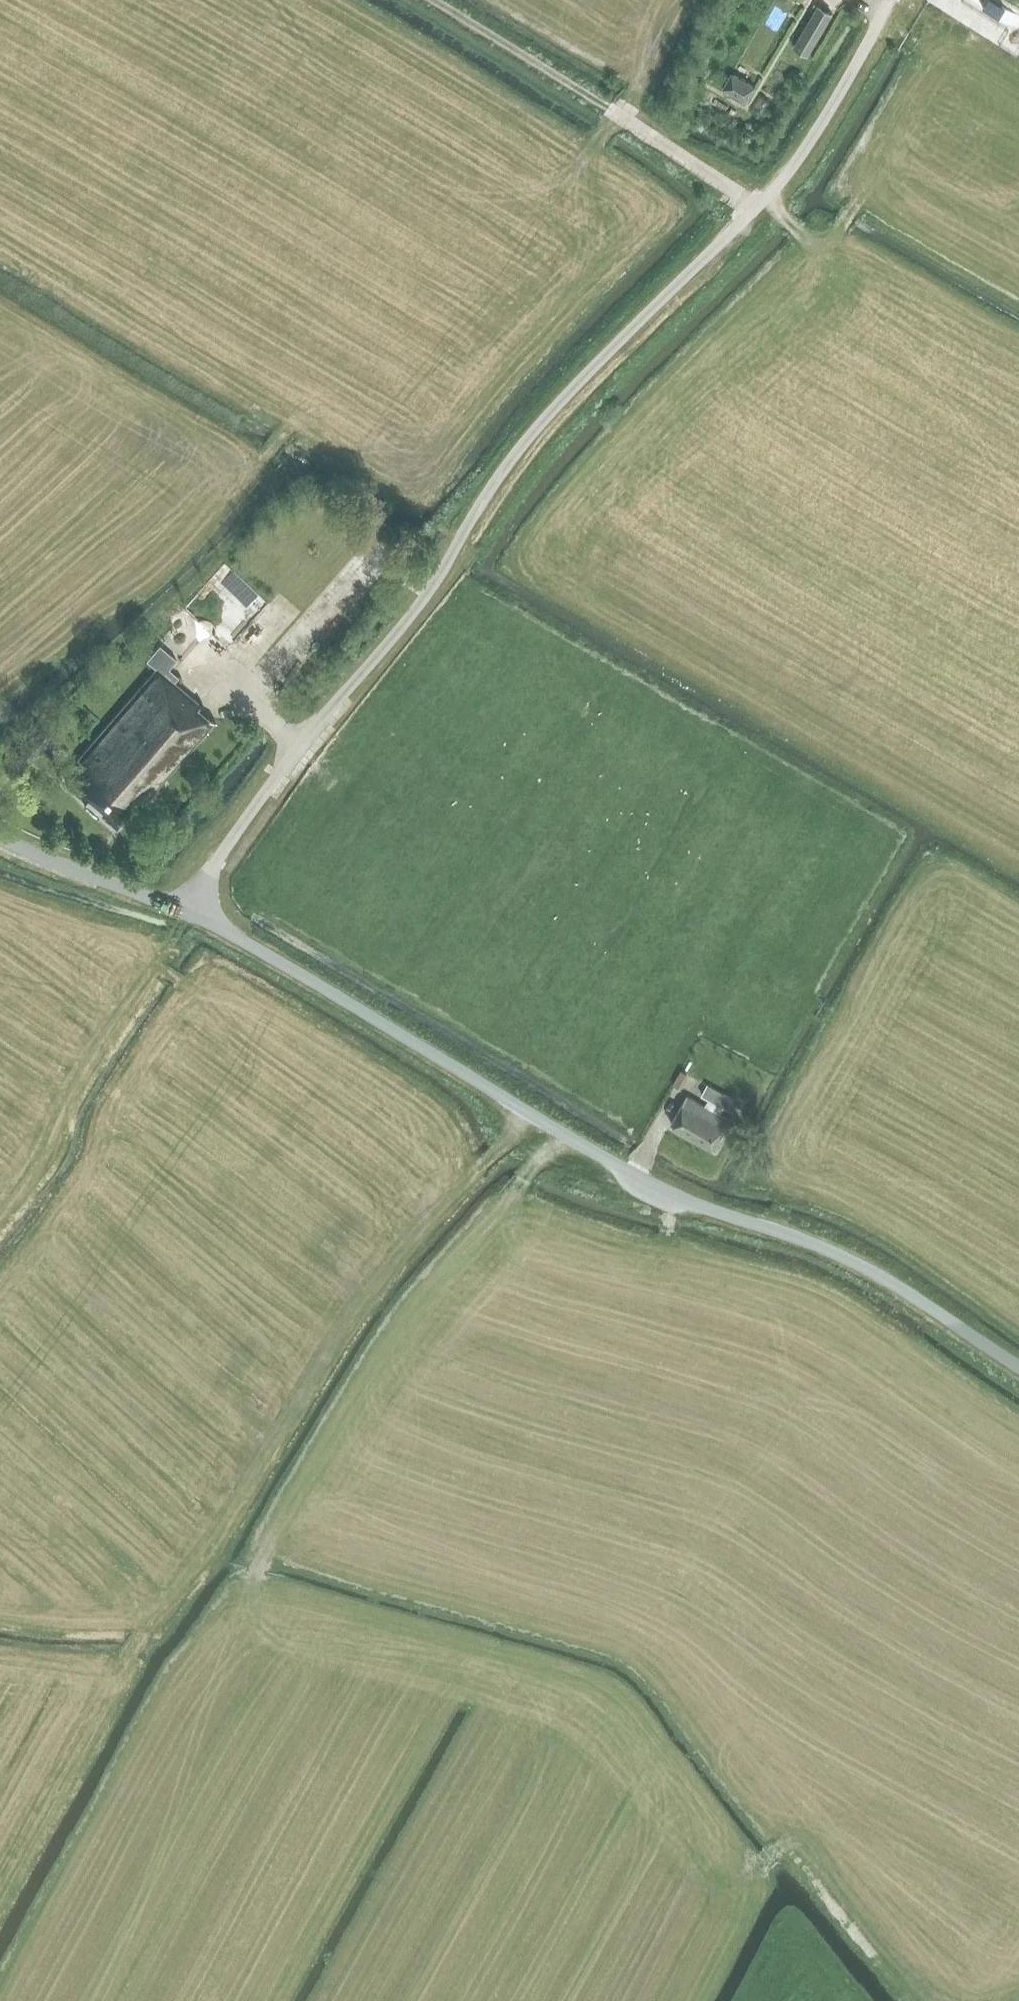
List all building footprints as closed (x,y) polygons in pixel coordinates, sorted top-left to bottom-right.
[(982,8),(998,18),(1012,27),(1018,17),(1005,8),(992,0),(988,0),(982,8)] [(794,46),(807,54),(831,13),(818,6),(794,46)] [(756,86),(731,71),(722,87),(746,102),(756,86)] [(144,800),(213,721),(196,707),(199,704),(173,681),(177,676),(168,668),(176,659),(159,644),(146,659),(156,668),(77,759),(82,762),(65,782),(83,797),(83,798),(96,810),(97,809),(115,824),(132,805),(134,807),(142,798),(144,800)] [(727,1109),(732,1098),(707,1084),(701,1095),(727,1109)] [(725,1127),(729,1119),(687,1096),(683,1103),(671,1124),(714,1147),(726,1127),(725,1127)]
